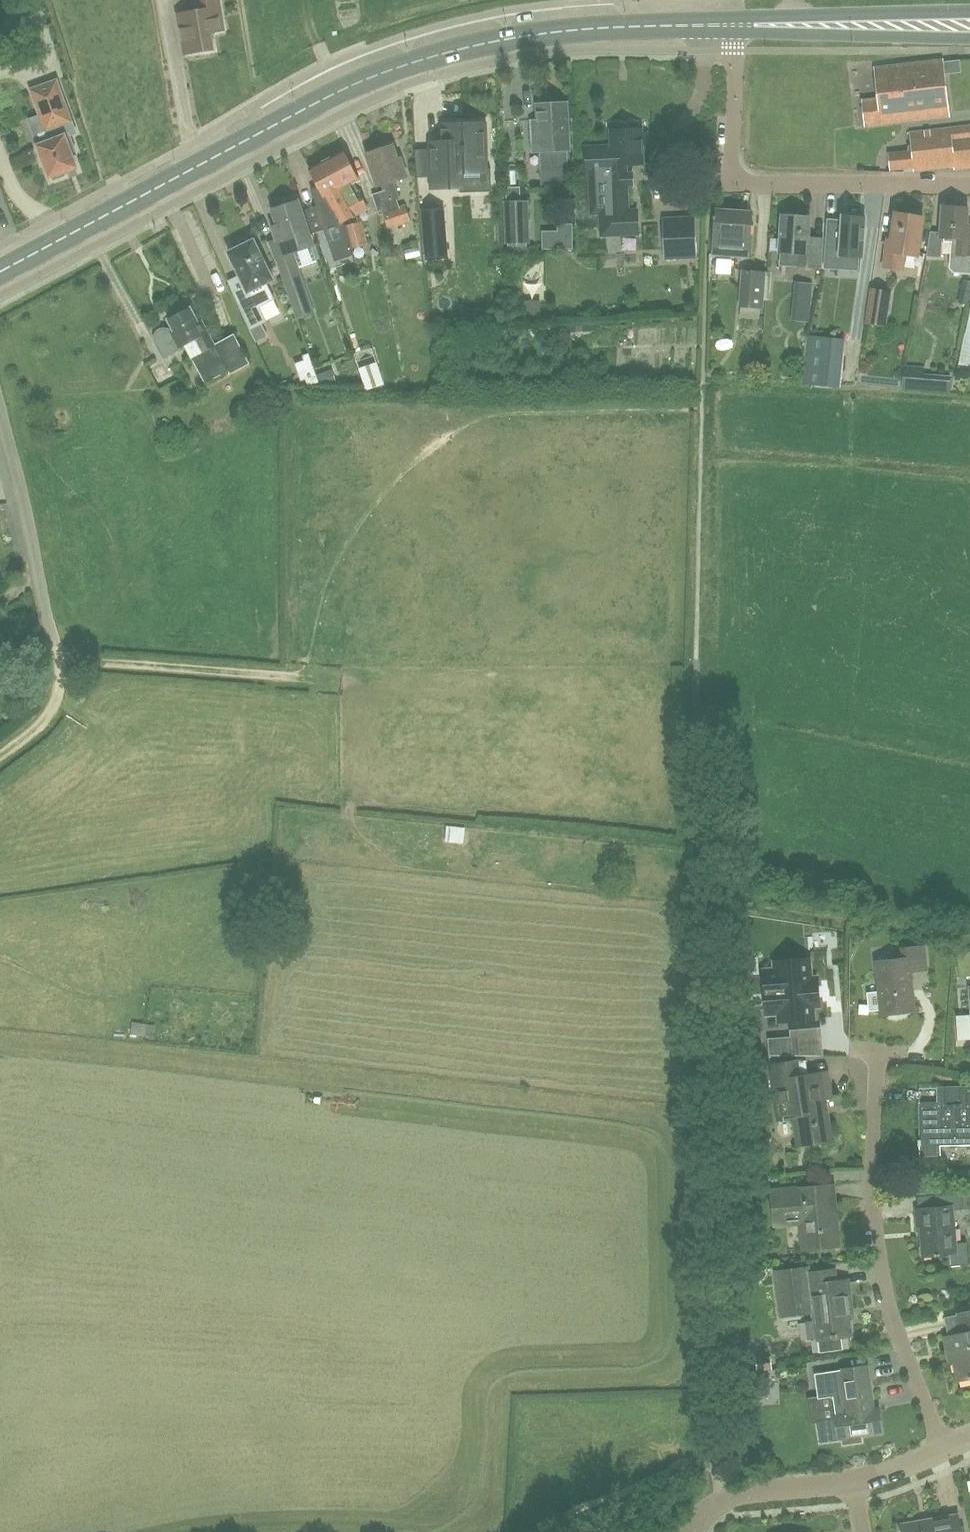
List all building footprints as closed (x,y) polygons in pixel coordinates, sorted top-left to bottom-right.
[(217,0),(193,0),(194,10),(178,13),(185,54),(213,49),(210,32),(223,30),(217,0)] [(865,123),(948,113),(942,59),(875,67),(879,98),(863,100),(865,123)] [(50,177),(52,176),(53,180),(65,176),(63,171),(76,166),(70,152),(75,151),(70,137),(77,134),(72,122),(56,79),(42,84),(28,89),(38,116),(44,132),(49,130),(52,139),(37,145),(38,146),(35,147),(41,161),(43,160),(50,177)] [(538,104),(538,120),(531,120),(532,141),(540,140),(541,170),(567,168),(565,135),(567,135),(565,102),(538,104)] [(443,143),(431,144),(431,149),(432,177),(432,186),(461,185),(461,171),(485,170),(485,168),(484,125),(442,126),(443,143)] [(909,130),(912,158),(899,159),(900,168),(913,167),(914,169),(954,165),(954,168),(969,166),(969,135),(950,137),(949,126),(909,130)] [(610,130),(611,146),(586,147),(587,173),(589,173),(591,212),(600,212),(601,235),(638,234),(637,210),(628,211),(627,185),(633,185),(632,173),(626,173),(626,165),(643,164),(642,145),(647,144),(646,132),(641,133),(641,129),(610,130)] [(377,186),(381,185),(383,191),(373,195),(379,214),(383,213),(388,228),(410,221),(404,205),(398,207),(395,198),(398,197),(392,181),(406,176),(399,158),(396,159),(392,145),(366,153),(377,186)] [(352,218),(359,214),(368,209),(359,192),(358,193),(352,182),(358,179),(344,151),(326,160),(347,200),(343,202),(352,218)] [(342,223),(346,221),(352,218),(343,202),(347,200),(326,160),(309,170),(323,197),(329,194),(335,205),(333,206),(342,223)] [(297,200),(295,201),(294,197),(283,201),(285,205),(272,209),(277,225),(272,227),(276,239),(272,240),(268,242),(273,257),(274,259),(282,256),(290,253),(293,252),(312,246),(307,229),(297,200)] [(530,243),(528,201),(516,201),(503,202),(505,244),(530,243)] [(955,254),(953,255),(949,258),(948,268),(952,273),(969,274),(969,239),(968,238),(969,224),(966,223),(967,207),(942,205),(939,236),(929,235),(927,256),(939,257),(940,242),(941,242),(941,238),(956,239),(955,254)] [(429,259),(447,258),(443,210),(425,211),(429,259)] [(713,253),(748,256),(751,212),(716,210),(713,253)] [(917,256),(923,217),(896,212),(891,240),(888,239),(884,267),(901,270),(903,254),(917,256)] [(810,217),(782,215),(779,253),(781,253),(780,265),(819,268),(821,243),(815,242),(808,242),(810,217)] [(841,223),(827,222),(824,268),(840,269),(841,256),(859,257),(862,257),(865,217),(842,216),(842,220),(841,223)] [(663,220),(665,258),(695,256),(694,218),(678,219),(663,220)] [(367,244),(361,221),(344,226),(350,249),(367,244)] [(238,247),(228,252),(250,297),(243,300),(237,303),(249,328),(264,321),(257,307),(273,299),(265,283),(272,279),(253,240),(249,242),(246,239),(243,238),(239,240),(238,243),(238,247)] [(740,306),(761,307),(764,272),(756,272),(742,271),(740,306)] [(298,277),(283,282),(297,319),(311,314),(298,277)] [(361,297),(371,295),(368,278),(358,280),(361,297)] [(876,289),(870,288),(865,324),(886,327),(892,291),(876,289)] [(968,305),(969,305),(957,363),(958,363),(957,370),(967,372),(968,366),(969,366),(969,295),(968,305)] [(154,337),(154,340),(164,357),(179,349),(179,348),(185,345),(205,383),(228,370),(230,374),(249,363),(233,334),(229,337),(214,345),(201,321),(197,323),(189,307),(167,319),(173,330),(171,332),(167,330),(164,329),(161,329),(158,331),(155,334),(154,337)] [(303,350),(287,355),(297,383),(313,378),(303,350)] [(384,383),(378,364),(359,370),(365,388),(384,383)] [(923,368),(903,366),(902,388),(949,392),(950,376),(923,373),(923,368)] [(882,1009),(891,1008),(893,1012),(905,1011),(906,1006),(913,1006),(909,971),(918,970),(926,970),(923,946),(902,949),(903,958),(877,961),(880,991),(868,992),(870,1010),(882,1008),(882,1009)] [(810,978),(809,959),(774,961),(774,969),(763,970),(766,1014),(778,1013),(778,1021),(814,1019),(813,1006),(819,1006),(818,996),(816,996),(816,988),(817,988),(817,978),(810,978)] [(770,1055),(800,1055),(798,1037),(790,1037),(768,1039),(770,1055)] [(776,1121),(793,1118),(797,1145),(832,1140),(825,1098),(832,1097),(828,1071),(808,1074),(805,1058),(768,1064),(776,1121)] [(939,1143),(969,1143),(969,1085),(937,1086),(937,1095),(937,1103),(919,1104),(920,1154),(939,1154),(939,1143)] [(798,1186),(798,1188),(773,1190),(776,1225),(801,1223),(803,1248),(839,1246),(834,1193),(834,1184),(798,1186)] [(963,1209),(969,1208),(969,1192),(961,1193),(961,1192),(936,1194),(936,1201),(937,1207),(916,1209),(917,1225),(920,1225),(923,1256),(939,1254),(939,1253),(950,1252),(951,1266),(968,1265),(966,1242),(954,1243),(951,1209),(963,1208),(963,1209)] [(842,1350),(841,1338),(851,1336),(848,1310),(852,1309),(848,1281),(836,1282),(835,1276),(834,1270),(808,1273),(807,1267),(776,1271),(782,1314),(814,1310),(816,1320),(805,1321),(808,1340),(818,1338),(819,1340),(817,1341),(819,1353),(842,1350)] [(957,1314),(943,1317),(948,1336),(944,1337),(950,1361),(954,1360),(958,1378),(969,1375),(969,1311),(957,1314)] [(879,1408),(873,1409),(867,1365),(815,1373),(818,1396),(832,1394),(836,1417),(817,1420),(820,1442),(842,1439),(843,1444),(862,1441),(861,1434),(882,1431),(879,1408)] [(958,1516),(951,1517),(901,1526),(902,1531),(960,1531),(958,1516)]
